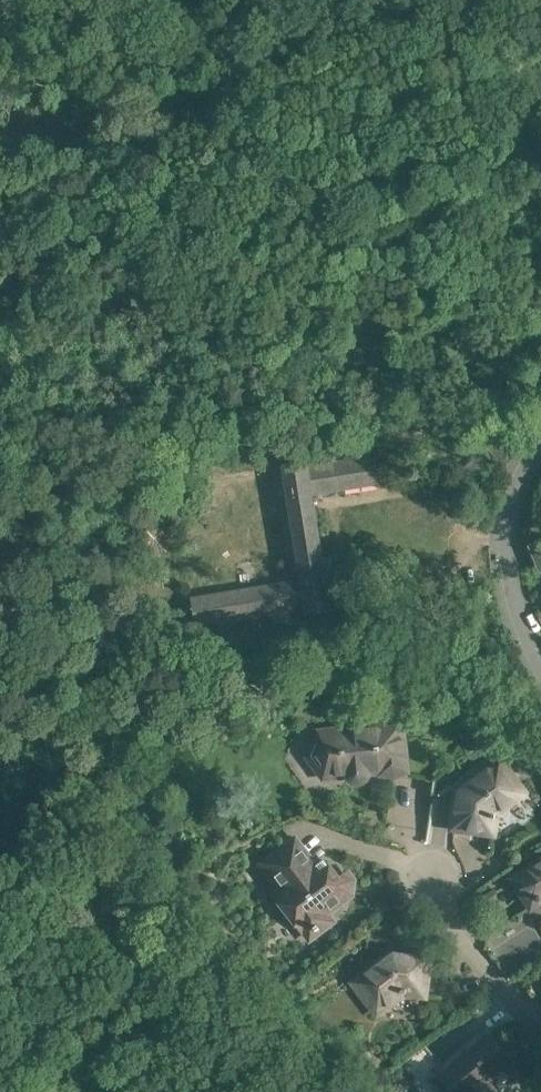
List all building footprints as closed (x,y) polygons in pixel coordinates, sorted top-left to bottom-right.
[(313,493),(379,483),(375,455),(361,457),(360,455),(345,457),(346,460),(309,465),(308,458),(283,462),(302,579),(192,597),(196,626),(306,608),(307,614),(332,610),(327,583),(331,582),(330,576),(335,575),(332,556),(324,557),(313,493)] [(530,547),(540,571),(540,570),(540,542),(530,547)] [(363,695),(365,707),(377,706),(375,694),(363,695)] [(345,775),(346,778),(347,780),(349,782),(353,784),(357,784),(359,784),(362,782),(362,781),(365,780),(365,778),(366,774),(366,771),(379,770),(380,774),(392,775),(403,770),(397,725),(317,735),(307,758),(322,778),(345,775)] [(519,797),(520,795),(523,792),(499,760),(459,789),(454,828),(492,833),(495,812),(506,804),(510,804),(519,797)] [(352,885),(347,879),(339,880),(323,860),(314,866),(294,841),(263,865),(283,890),(276,896),(303,931),(304,930),(310,938),(331,921),(325,913),(349,894),(352,885)] [(513,878),(532,906),(540,899),(540,859),(513,878)] [(354,983),(377,1014),(381,1011),(385,1011),(392,1006),(392,1002),(405,992),(423,995),(429,957),(395,952),(354,983)] [(421,1049),(400,1067),(421,1091),(527,1091),(533,1087),(490,1036),(443,1075),(421,1049)]
